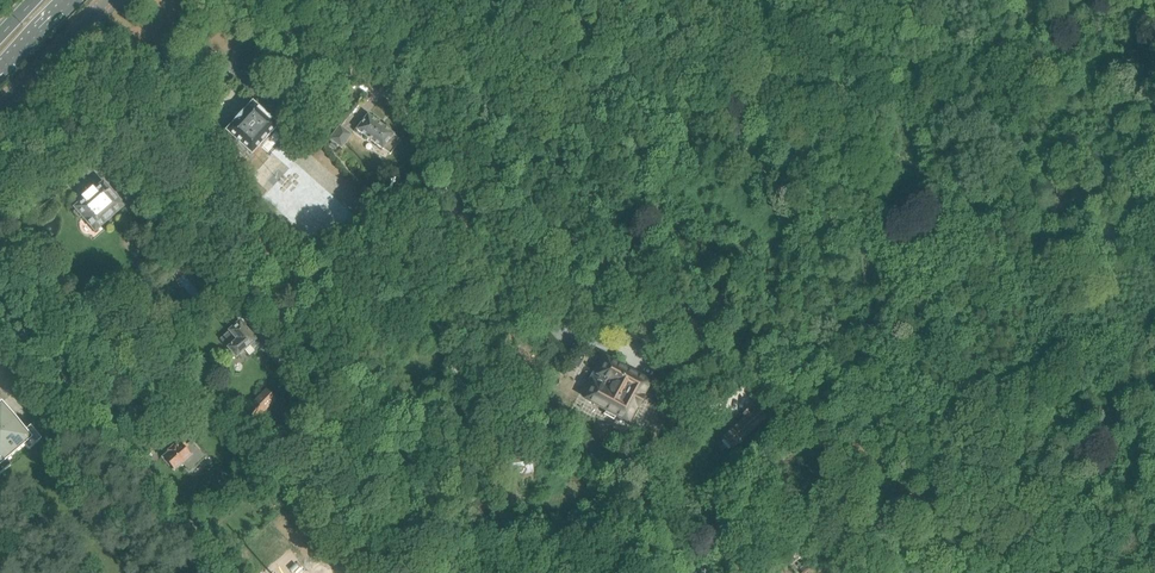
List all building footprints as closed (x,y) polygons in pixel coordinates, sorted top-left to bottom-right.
[(897,11),(890,31),(900,34),(907,14),(897,11)] [(999,73),(995,69),(994,68),(985,78),(990,83),(999,73)] [(277,126),(254,105),(252,104),(244,113),(243,113),(234,123),(226,132),(228,133),(222,139),(241,156),(246,151),(250,155),(259,145),(268,153),(281,138),(274,132),(270,137),(269,135),(277,126)] [(389,154),(400,141),(367,115),(356,129),(389,154)] [(335,142),(344,130),(339,125),(329,138),(335,142)] [(862,142),(851,132),(845,139),(856,149),(862,142)] [(47,165),(63,163),(61,153),(46,155),(47,165)] [(798,172),(794,159),(782,163),(787,176),(798,172)] [(120,203),(126,197),(120,189),(113,195),(104,183),(94,191),(92,190),(91,191),(89,191),(88,191),(87,192),(86,193),(85,194),(84,196),(84,197),(82,198),(84,200),(74,209),(76,211),(74,213),(80,221),(83,219),(95,232),(104,224),(108,227),(111,226),(114,224),(117,219),(114,215),(123,207),(120,203)] [(1054,216),(1066,211),(1061,198),(1049,204),(1054,216)] [(235,358),(255,341),(239,322),(228,331),(236,340),(226,349),(235,358)] [(607,360),(599,375),(596,374),(592,383),(594,384),(592,387),(591,387),(589,388),(588,389),(587,390),(587,392),(586,393),(586,395),(586,396),(587,397),(586,400),(606,411),(605,414),(607,417),(611,419),(615,419),(616,417),(628,423),(636,408),(639,410),(645,398),(642,396),(649,384),(638,378),(639,377),(628,371),(628,372),(607,360)] [(399,394),(404,389),(395,380),(390,385),(399,394)] [(718,404),(722,399),(712,389),(707,393),(718,404)] [(257,421),(256,421),(276,401),(265,391),(246,411),(231,427),(241,437),(257,421)] [(535,412),(545,418),(550,408),(540,402),(535,412)] [(11,465),(7,461),(25,446),(29,450),(42,439),(31,427),(26,431),(2,403),(0,404),(0,475),(11,465)] [(722,439),(733,450),(766,419),(757,409),(752,413),(749,409),(743,415),(745,418),(722,439)] [(163,459),(174,471),(183,463),(190,470),(202,459),(197,454),(200,452),(191,443),(187,447),(182,442),(175,447),(169,452),(170,453),(163,459)] [(531,471),(529,454),(510,456),(509,449),(501,450),(502,457),(503,457),(505,474),(531,471)] [(728,545),(720,533),(710,539),(718,551),(728,545)] [(819,567),(824,563),(808,544),(787,562),(797,572),(812,572),(814,572),(819,567)]
